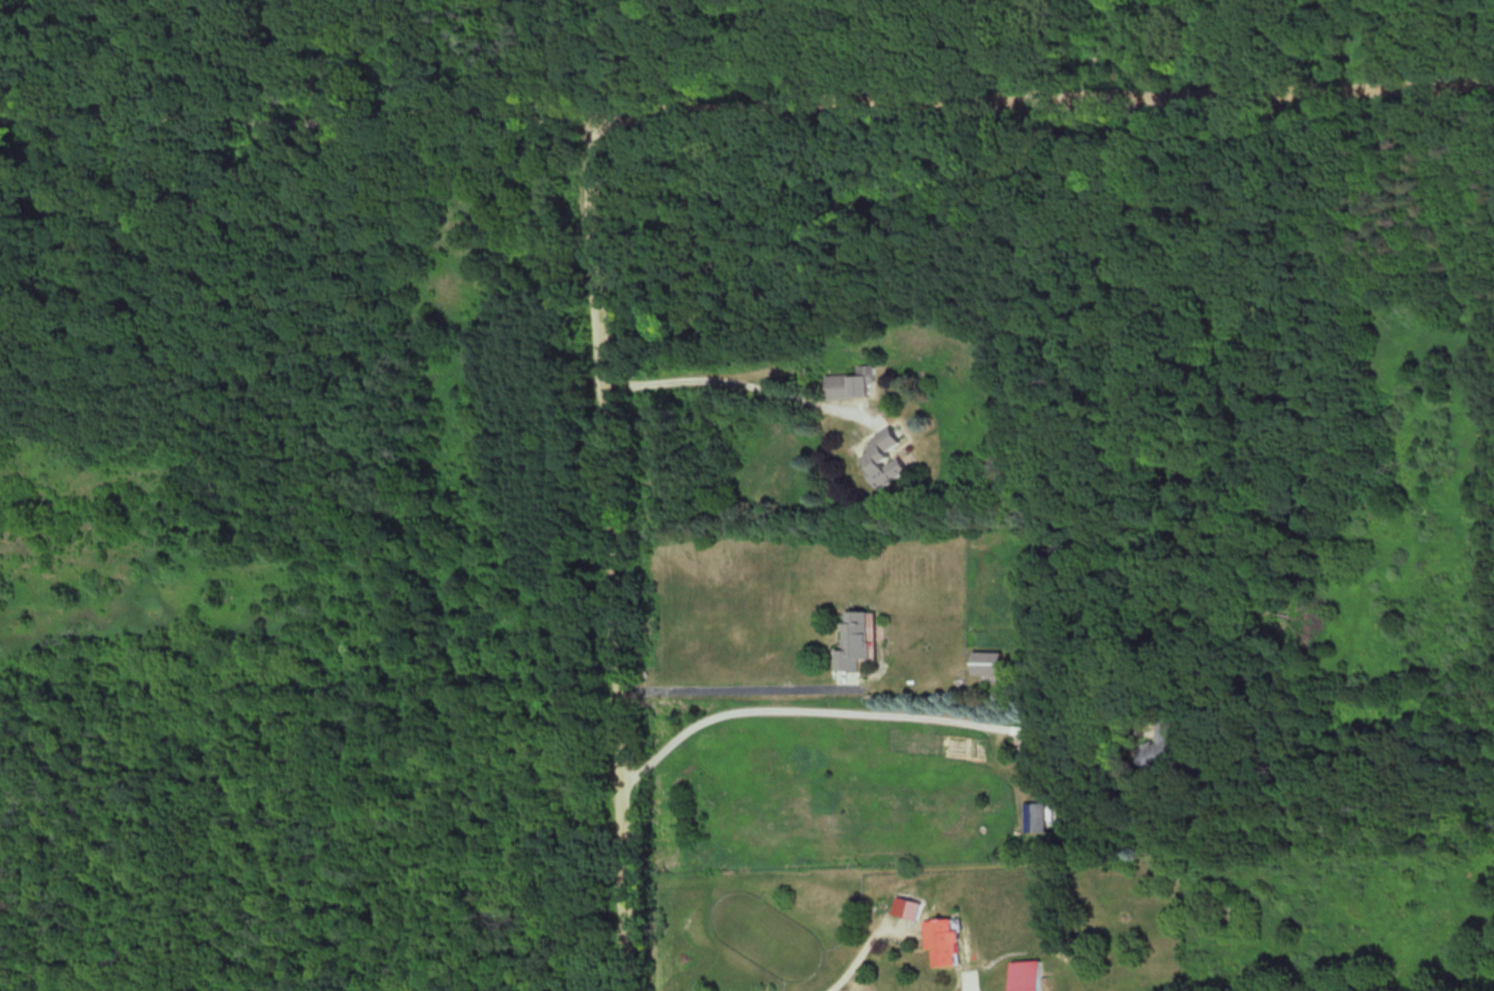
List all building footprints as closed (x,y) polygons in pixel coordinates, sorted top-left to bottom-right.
[(872,385),(871,365),(855,365),(855,375),(822,375),(822,398),(866,397),(866,385),(872,385)] [(876,489),(906,472),(897,457),(890,461),(884,451),(898,444),(888,428),(863,442),(868,450),(857,457),(876,489)] [(873,613),(842,613),(842,650),(832,651),(832,672),(858,672),(858,661),(873,661),(873,613)] [(971,675),(1001,675),(1001,652),(971,652),(971,675)] [(1160,756),(1144,758),(1145,770),(1162,768),(1160,756)] [(1047,803),(1025,803),(1025,832),(1047,832),(1047,803)] [(931,949),(940,948),(940,967),(964,967),(963,931),(959,931),(959,919),(930,920),(931,949)] [(1044,961),(1014,962),(1015,990),(1046,990),(1044,961)]
